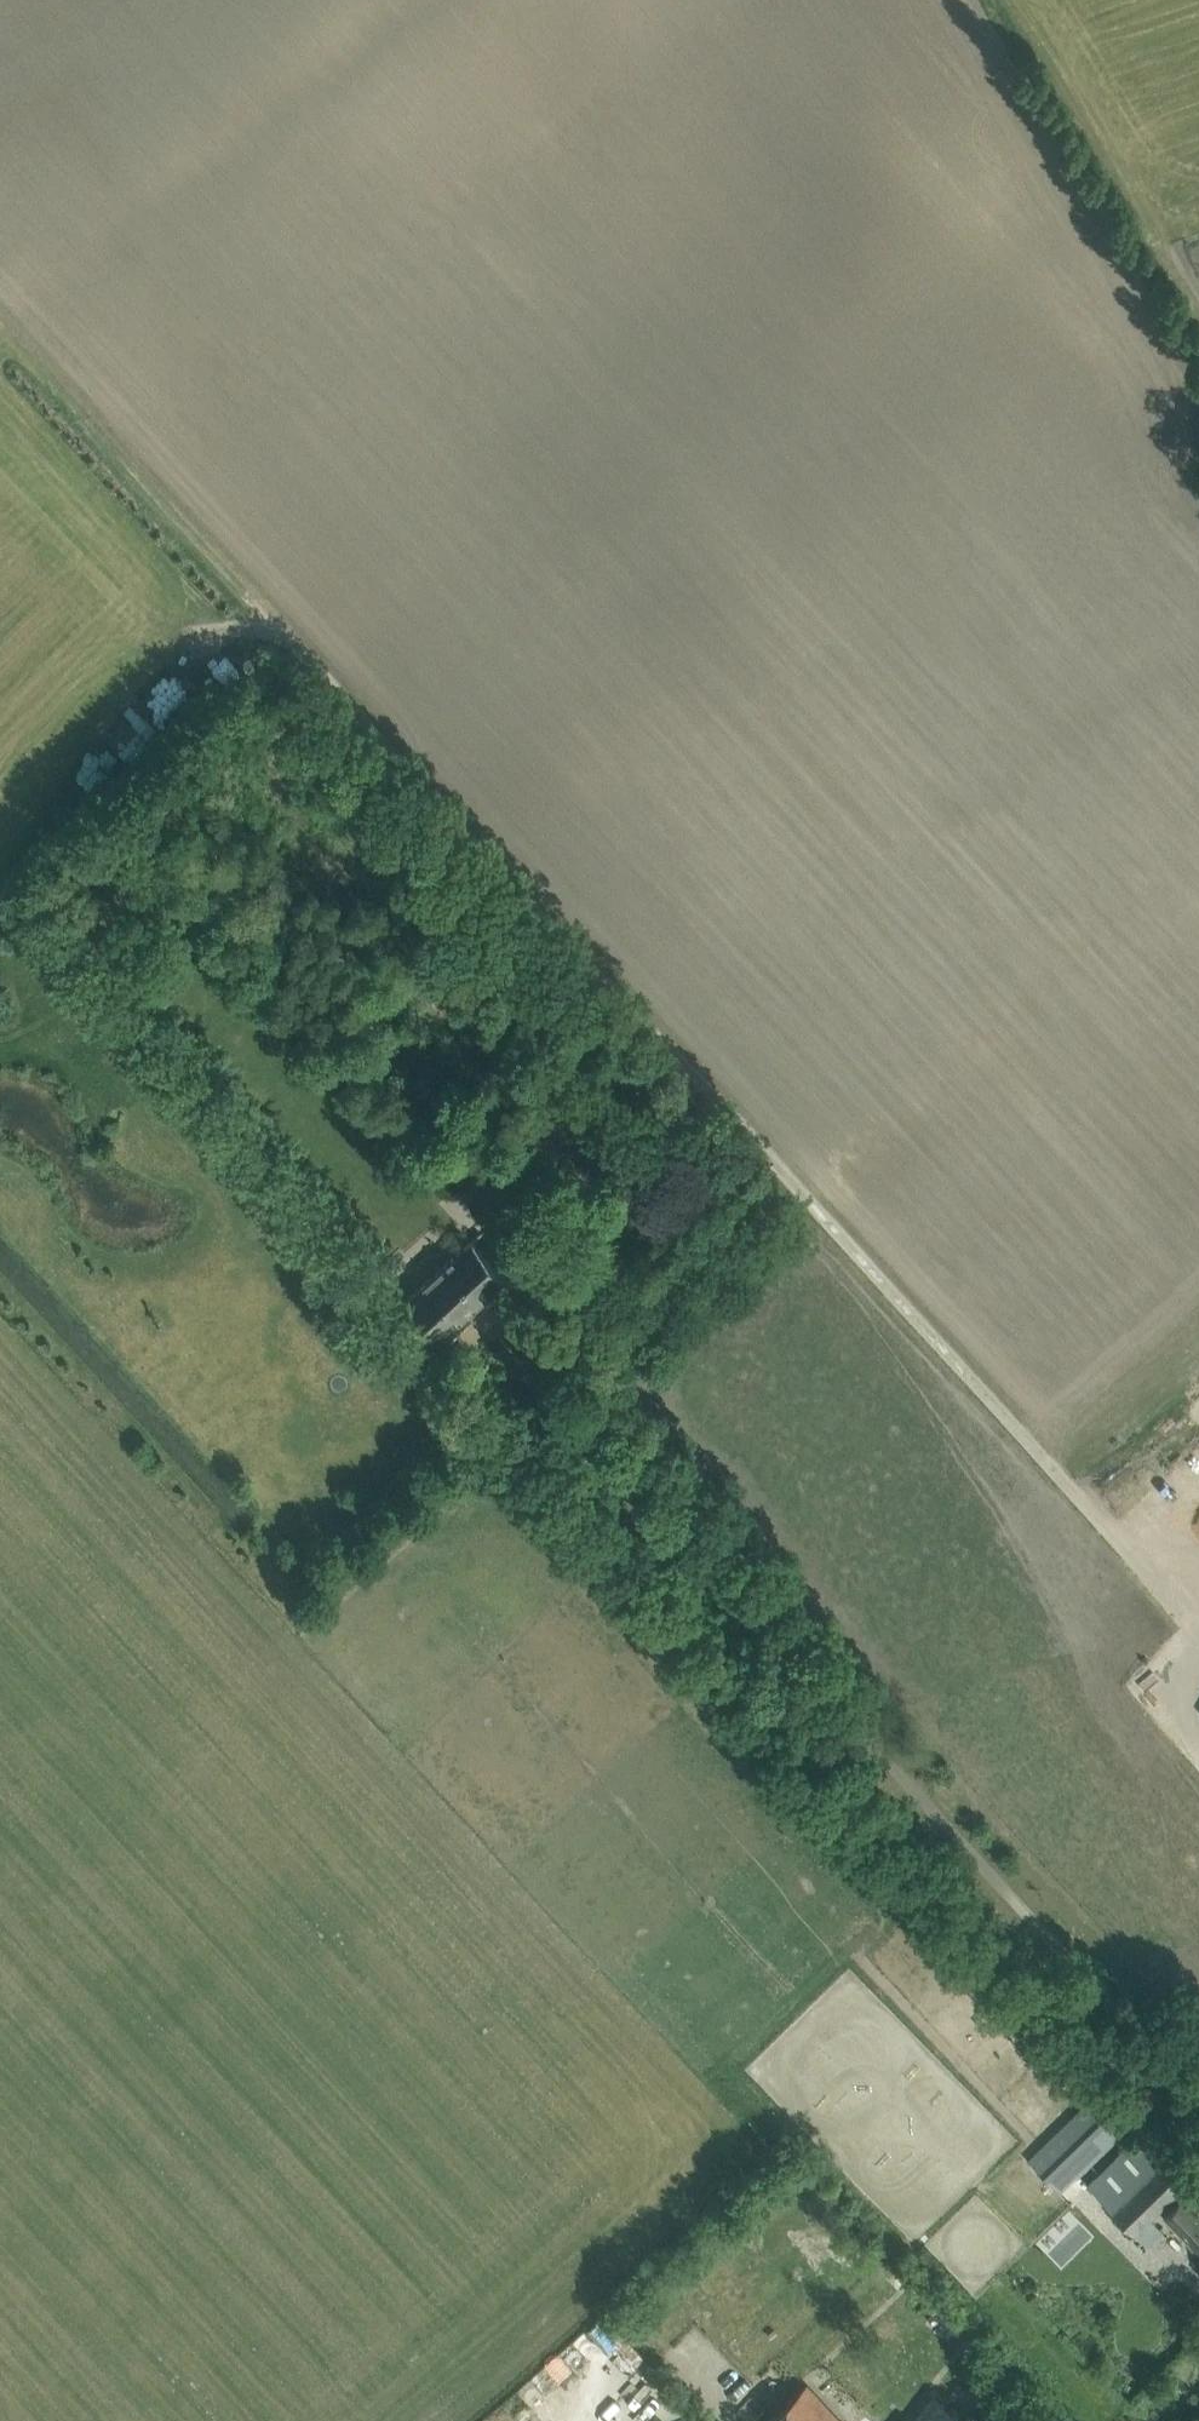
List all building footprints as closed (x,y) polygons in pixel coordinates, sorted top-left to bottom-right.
[(406,1302),(396,1311),(420,1338),(430,1329),(439,1338),(506,1278),(471,1239),(404,1299),(406,1302)] [(1028,2159),(1061,2193),(1131,2124),(1098,2090),(1028,2159)] [(1135,2136),(1087,2184),(1135,2232),(1149,2217),(1182,2184),(1181,2183),(1193,2172),(1173,2152),(1175,2151),(1149,2125),(1136,2137),(1135,2136)] [(1185,2193),(1163,2214),(1198,2251),(1198,2208),(1185,2193)] [(909,2291),(916,2281),(901,2269),(893,2279),(909,2291)] [(807,2383),(767,2420),(842,2420),(807,2383)] [(956,2410),(934,2393),(913,2420),(970,2420),(956,2410)]
